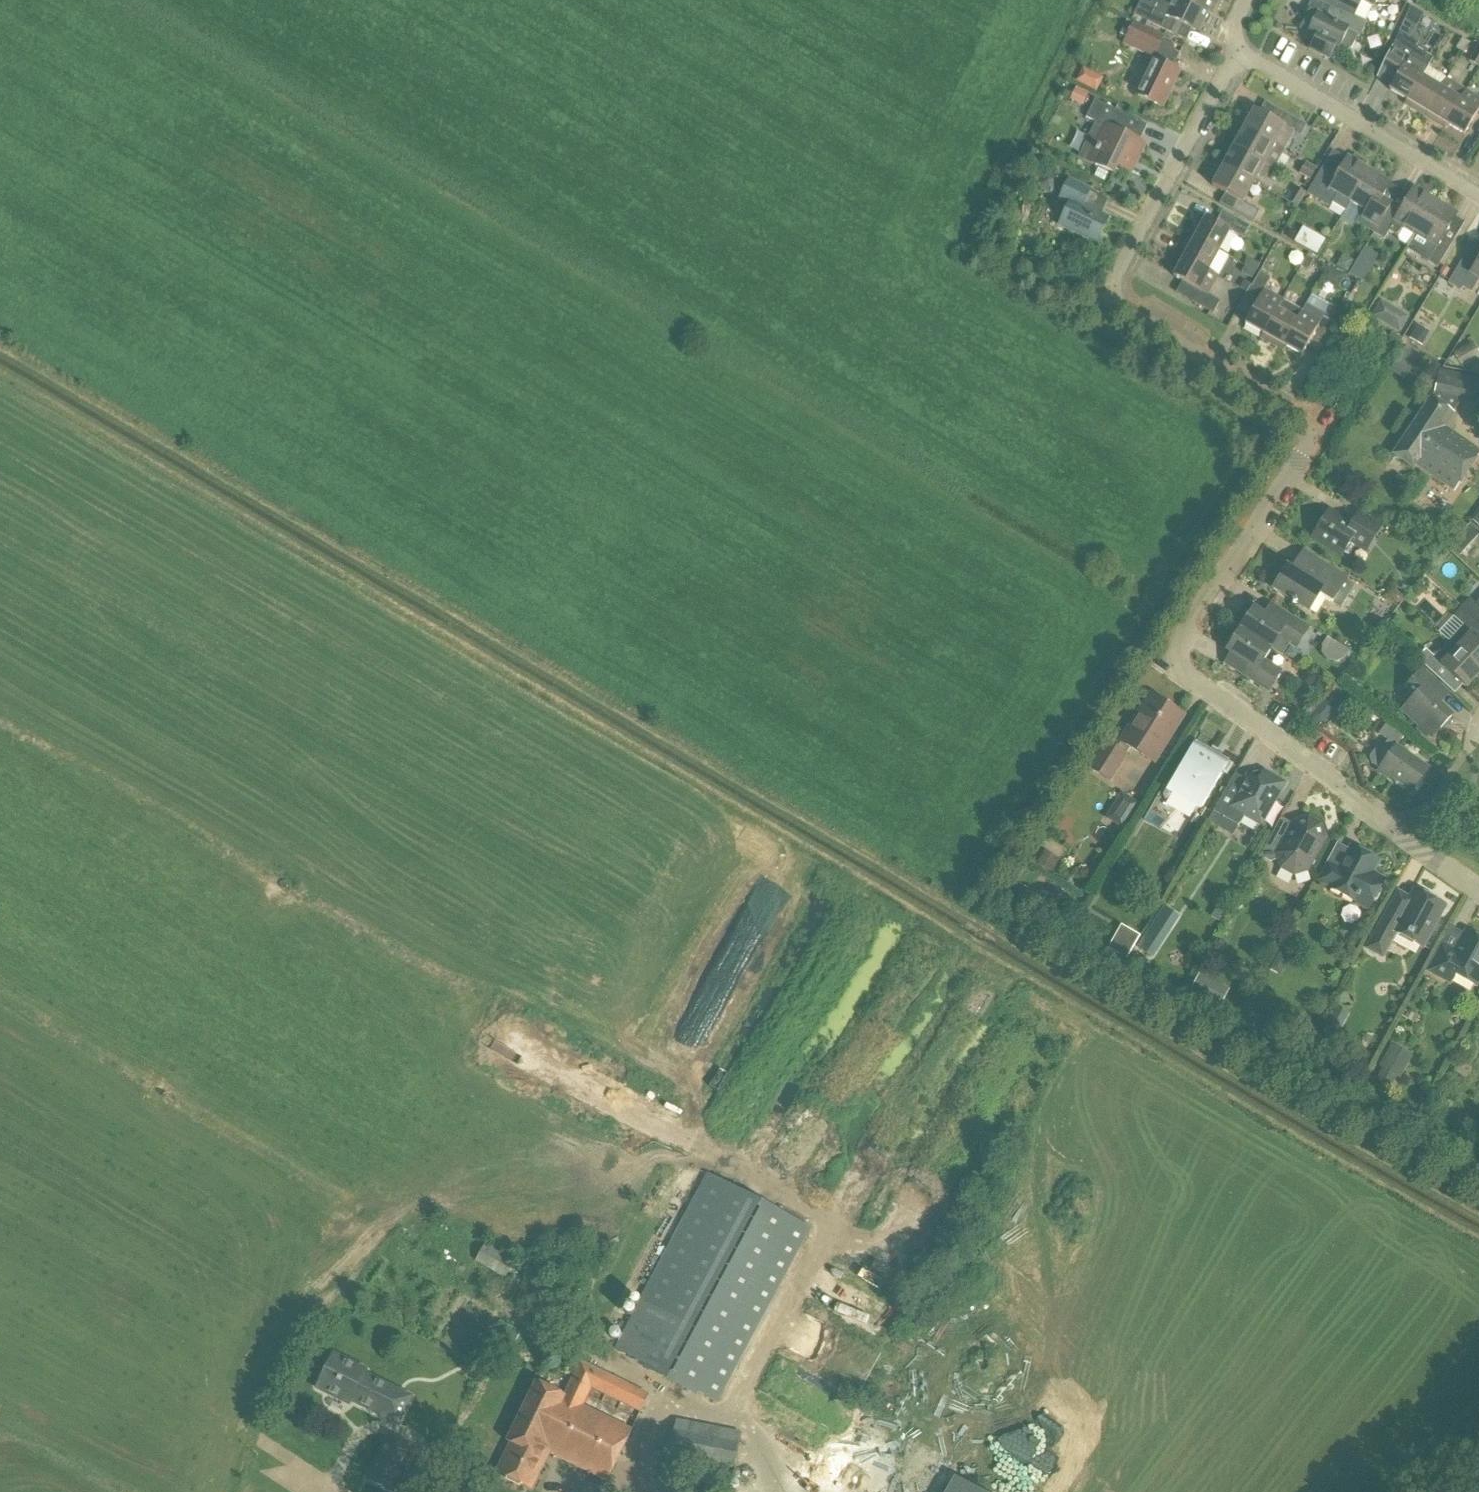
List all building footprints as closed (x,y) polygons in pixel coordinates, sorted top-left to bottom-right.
[(1185,0),(1152,0),(1150,4),(1143,0),(1141,0),(1133,15),(1170,33),(1176,21),(1198,32),(1208,12),(1208,11),(1185,0)] [(1218,0),(1185,0),(1208,11),(1208,12),(1212,14),(1218,0)] [(1322,2),(1330,6),(1330,5),(1350,14),(1355,17),(1355,16),(1362,1),(1374,7),(1378,0),(1323,0),(1322,2)] [(1355,17),(1350,14),(1330,5),(1330,6),(1325,17),(1317,13),(1307,32),(1314,36),(1308,50),(1329,60),(1330,59),(1334,61),(1341,46),(1348,50),(1353,48),(1358,37),(1359,38),(1367,22),(1355,16),(1355,17)] [(1158,52),(1164,38),(1164,37),(1133,22),(1132,23),(1126,21),(1120,35),(1125,38),(1158,52)] [(1408,101),(1428,68),(1429,66),(1433,58),(1416,48),(1418,43),(1400,32),(1376,78),(1391,87),(1389,90),(1408,101)] [(1463,53),(1469,42),(1462,38),(1456,49),(1463,53)] [(1162,107),(1180,71),(1152,58),(1135,94),(1162,107)] [(1358,67),(1354,75),(1364,81),(1368,74),(1358,67)] [(1097,92),(1104,78),(1083,68),(1076,83),(1097,92)] [(1424,117),(1447,79),(1428,68),(1408,101),(1413,104),(1411,108),(1424,117)] [(1447,124),(1467,91),(1447,79),(1424,117),(1438,125),(1440,121),(1447,124)] [(1076,87),(1070,100),(1083,107),(1089,93),(1076,87)] [(1447,124),(1464,135),(1478,112),(1478,99),(1467,91),(1447,124)] [(1114,173),(1118,166),(1131,172),(1144,145),(1139,142),(1147,125),(1095,100),(1086,118),(1104,127),(1088,161),(1114,173)] [(1243,129),(1285,151),(1295,132),(1301,136),(1307,125),(1286,113),(1280,124),(1254,110),(1243,129)] [(1274,171),(1285,151),(1243,129),(1233,148),(1271,169),(1274,171)] [(1265,180),(1271,169),(1233,148),(1223,167),(1253,184),(1258,176),(1265,180)] [(1321,171),(1308,193),(1322,202),(1331,207),(1334,201),(1347,209),(1350,202),(1369,171),(1363,168),(1366,163),(1355,156),(1352,161),(1348,158),(1335,179),(1321,171)] [(1310,181),(1317,169),(1317,168),(1306,162),(1299,174),(1310,181)] [(1243,203),(1253,184),(1223,167),(1212,186),(1238,200),(1232,211),(1253,222),(1259,212),(1243,203)] [(1029,182),(1037,186),(1044,172),(1036,168),(1029,182)] [(1387,212),(1377,206),(1390,184),(1369,171),(1350,202),(1351,203),(1364,210),(1356,223),(1374,233),(1378,227),(1387,212)] [(1097,244),(1109,218),(1083,205),(1091,190),(1069,180),(1059,201),(1068,206),(1059,226),(1097,244)] [(1298,208),(1306,193),(1296,187),(1288,202),(1298,208)] [(1408,249),(1435,202),(1414,189),(1400,211),(1391,205),(1387,212),(1378,227),(1374,233),(1384,239),(1388,233),(1398,239),(1398,241),(1407,246),(1406,248),(1408,249)] [(1435,202),(1408,249),(1407,250),(1438,268),(1453,243),(1443,237),(1456,215),(1435,202)] [(1190,236),(1219,251),(1230,231),(1244,239),(1251,227),(1223,211),(1216,223),(1206,217),(1202,224),(1198,222),(1190,236)] [(1313,233),(1305,248),(1316,255),(1325,240),(1313,233)] [(1208,272),(1208,271),(1219,251),(1190,236),(1183,250),(1187,252),(1183,258),(1208,272)] [(1366,278),(1378,248),(1364,243),(1353,272),(1366,278)] [(1342,254),(1336,266),(1348,272),(1354,261),(1342,254)] [(1308,271),(1314,260),(1307,256),(1301,267),(1308,271)] [(1208,271),(1208,272),(1183,258),(1173,276),(1198,290),(1192,302),(1213,314),(1220,302),(1208,295),(1218,276),(1208,271)] [(1476,265),(1464,258),(1448,284),(1461,291),(1463,288),(1471,293),(1478,280),(1478,260),(1476,265)] [(1245,266),(1256,272),(1260,265),(1249,259),(1245,266)] [(1253,279),(1256,272),(1245,266),(1242,273),(1253,279)] [(1259,299),(1245,324),(1263,334),(1264,334),(1277,310),(1278,310),(1283,301),(1264,290),(1271,278),(1260,272),(1252,287),(1250,286),(1247,292),(1259,299)] [(1263,334),(1261,338),(1275,346),(1277,342),(1284,345),(1297,321),(1296,321),(1302,311),(1283,301),(1278,310),(1277,310),(1264,334),(1263,334)] [(1381,301),(1371,317),(1400,334),(1410,317),(1381,301)] [(1297,321),(1284,345),(1302,356),(1317,328),(1329,335),(1342,311),(1329,304),(1320,321),(1302,311),(1296,321),(1297,321)] [(1402,339),(1392,332),(1388,338),(1398,345),(1402,339)] [(1478,359),(1478,352),(1473,341),(1454,353),(1455,356),(1449,360),(1453,369),(1460,365),(1462,369),(1478,359)] [(1403,379),(1417,360),(1403,350),(1390,370),(1403,379)] [(1440,370),(1435,393),(1432,397),(1394,454),(1414,467),(1417,463),(1456,489),(1478,454),(1478,449),(1441,423),(1450,409),(1457,399),(1478,404),(1478,379),(1440,370)] [(1352,525),(1330,511),(1313,538),(1342,557),(1351,542),(1367,552),(1382,527),(1359,513),(1352,525)] [(1457,536),(1465,545),(1478,532),(1478,523),(1476,519),(1457,536)] [(1285,571),(1274,589),(1293,600),(1294,604),(1303,602),(1312,608),(1320,596),(1325,599),(1332,603),(1334,600),(1342,606),(1350,593),(1343,588),(1347,580),(1348,579),(1319,561),(1311,572),(1297,563),(1290,574),(1285,571)] [(1478,605),(1471,598),(1462,607),(1478,623),(1478,603),(1478,605)] [(1462,607),(1454,616),(1463,626),(1449,642),(1478,669),(1478,623),(1462,607)] [(1242,629),(1272,649),(1280,637),(1297,648),(1309,629),(1282,612),(1276,622),(1255,608),(1242,629)] [(1265,661),(1272,649),(1242,629),(1228,650),(1249,663),(1243,674),(1270,691),(1282,672),(1265,661)] [(1478,676),(1478,669),(1449,642),(1434,657),(1426,649),(1417,659),(1455,695),(1463,685),(1467,689),(1478,676)] [(1433,738),(1453,716),(1435,699),(1444,689),(1423,670),(1407,687),(1417,696),(1403,711),(1420,727),(1420,730),(1427,737),(1430,736),(1433,738)] [(1158,760),(1184,718),(1150,697),(1124,739),(1118,749),(1108,742),(1091,768),(1111,781),(1134,745),(1158,760)] [(1430,769),(1397,746),(1404,737),(1385,725),(1379,734),(1388,740),(1382,749),(1381,749),(1378,749),(1374,750),(1370,757),(1370,760),(1371,763),(1380,770),(1380,771),(1393,780),(1394,778),(1414,792),(1430,769)] [(1230,762),(1197,743),(1171,788),(1166,785),(1145,821),(1160,830),(1181,806),(1201,817),(1206,808),(1204,807),(1230,762)] [(1225,817),(1241,826),(1246,816),(1263,825),(1285,787),(1287,783),(1266,772),(1263,776),(1260,774),(1256,775),(1254,778),(1249,776),(1247,780),(1237,774),(1215,812),(1210,822),(1219,827),(1225,817)] [(1125,795),(1113,814),(1127,823),(1139,803),(1125,795)] [(1309,870),(1326,838),(1323,825),(1310,818),(1296,822),(1284,845),(1275,841),(1266,858),(1273,862),(1281,859),(1283,868),(1296,874),(1309,870)] [(1369,871),(1376,858),(1354,846),(1341,870),(1330,865),(1322,880),(1332,886),(1331,888),(1358,902),(1360,898),(1373,904),(1386,880),(1369,871)] [(1052,873),(1060,859),(1045,850),(1037,864),(1052,873)] [(1021,900),(1028,889),(1018,882),(1011,894),(1021,900)] [(1425,947),(1447,906),(1416,890),(1407,907),(1395,900),(1368,951),(1383,960),(1392,942),(1398,932),(1425,947)] [(1218,921),(1224,912),(1217,907),(1211,917),(1218,921)] [(1172,932),(1193,923),(1187,908),(1165,917),(1172,932)] [(1121,925),(1108,949),(1128,959),(1140,935),(1121,925)] [(1151,957),(1164,936),(1149,926),(1136,947),(1151,957)] [(1478,985),(1478,937),(1468,931),(1456,952),(1444,945),(1430,971),(1444,979),(1448,970),(1478,987),(1478,985)] [(1228,989),(1200,974),(1191,990),(1220,1005),(1228,989)] [(1400,1079),(1413,1056),(1392,1044),(1379,1067),(1382,1069),(1376,1080),(1390,1088),(1397,1077),(1400,1079)] [(718,1403),(776,1293),(811,1228),(708,1172),(673,1239),(615,1348),(718,1403)] [(506,1279),(515,1261),(486,1245),(476,1262),(506,1279)] [(823,1357),(838,1360),(842,1338),(827,1335),(823,1357)] [(398,1423),(410,1398),(363,1374),(365,1371),(334,1355),(318,1388),(349,1403),(351,1400),(398,1423)] [(649,1395),(581,1362),(564,1396),(536,1382),(507,1442),(511,1444),(497,1472),(531,1489),(549,1453),(607,1481),(632,1430),(583,1406),(591,1388),(641,1412),(649,1395)] [(730,1479),(740,1435),(676,1421),(666,1464),(730,1479)] [(850,1464),(866,1470),(870,1455),(854,1450),(850,1464)] [(382,1451),(367,1479),(392,1491),(406,1463),(382,1451)] [(947,1491),(974,1491),(954,1481),(947,1491)]
